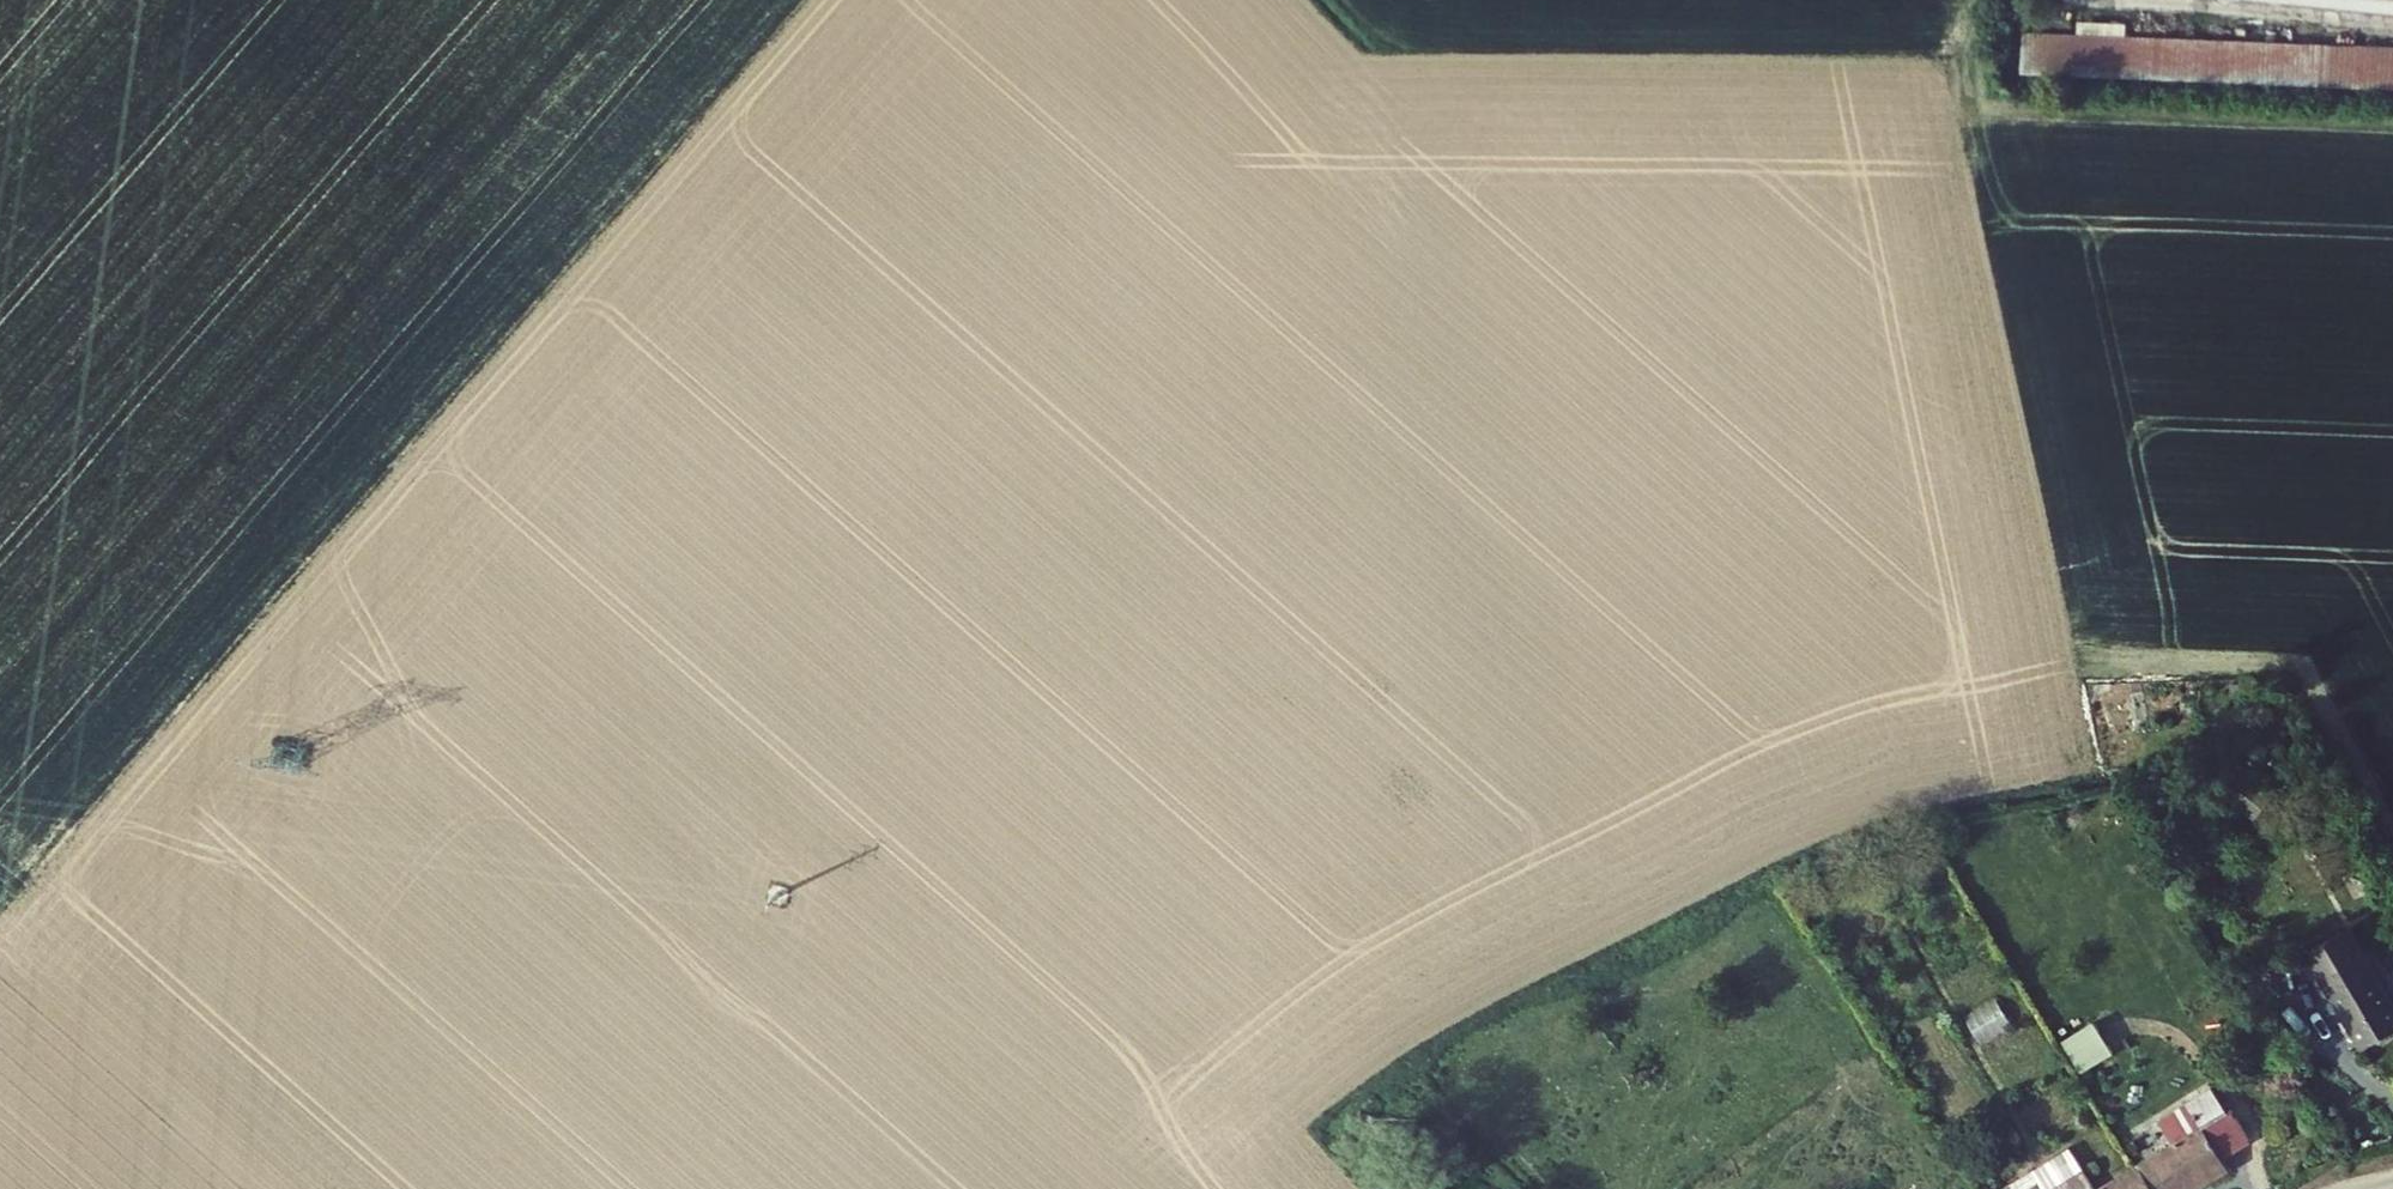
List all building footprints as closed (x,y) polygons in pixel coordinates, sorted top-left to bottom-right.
[(2375,0),(2357,0),(2356,2),(2371,9),(2375,0)] [(2392,102),(2392,60),(2021,35),(2018,77),(2392,102)] [(2382,1016),(2326,920),(2285,943),(2340,1040),(2382,1016)] [(1994,999),(1963,1018),(1980,1047),(2012,1028),(1994,999)] [(2093,1024),(2060,1045),(2080,1076),(2113,1055),(2093,1024)] [(2174,1140),(2140,1163),(2156,1188),(2182,1188),(2195,1181),(2198,1184),(2220,1170),(2211,1157),(2244,1137),(2226,1108),(2221,1111),(2206,1087),(2160,1116),(2174,1140)] [(2066,1151),(2028,1175),(2035,1185),(2029,1188),(2090,1188),(2066,1151)] [(2140,1163),(2098,1188),(2156,1188),(2140,1163)]
